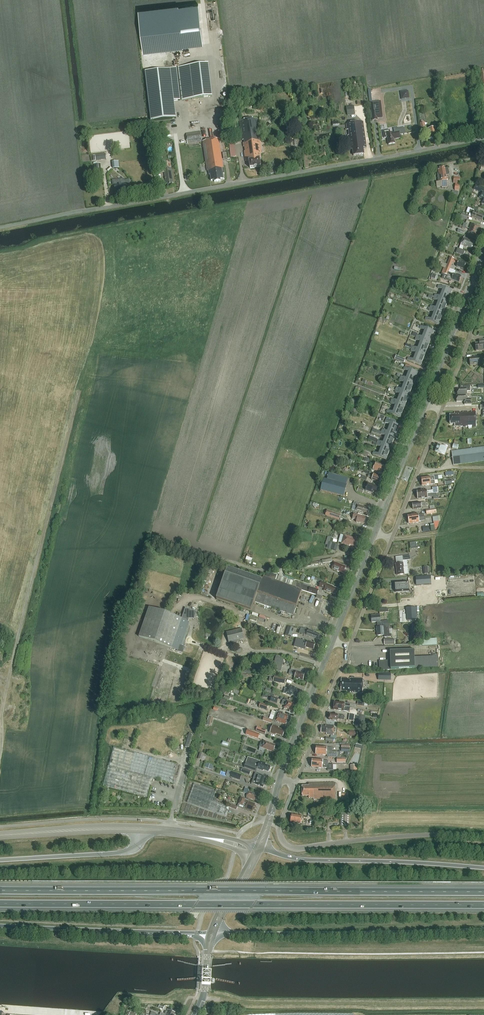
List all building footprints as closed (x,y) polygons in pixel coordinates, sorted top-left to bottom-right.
[(178,5),(138,10),(138,11),(143,51),(143,52),(183,48),(183,47),(203,44),(198,4),(178,7),(178,5)] [(178,67),(182,100),(212,97),(209,64),(178,67)] [(174,68),(145,71),(151,120),(151,122),(171,119),(176,119),(174,101),(180,100),(177,68),(174,68)] [(401,92),(402,100),(410,99),(408,91),(401,92)] [(372,102),(371,102),(373,121),(378,120),(377,119),(383,118),(381,101),(372,102)] [(355,105),(348,106),(348,115),(356,115),(355,105)] [(261,146),(257,119),(248,120),(240,122),(241,130),(242,134),(242,140),(243,140),(244,143),(243,144),(244,150),(245,149),(245,152),(244,152),(246,162),(249,161),(250,169),(256,168),(261,167),(260,160),(261,159),(261,154),(262,154),(261,146)] [(366,147),(363,122),(346,124),(348,139),(350,139),(351,150),(353,149),(354,156),(364,154),(363,148),(366,147)] [(201,141),(199,127),(179,130),(181,144),(201,141)] [(434,139),(433,137),(439,136),(438,132),(437,132),(436,128),(428,129),(429,134),(428,134),(429,140),(434,139)] [(384,138),(387,138),(388,145),(395,144),(394,140),(400,138),(399,132),(391,134),(390,130),(383,131),(384,138)] [(224,174),(219,139),(203,141),(207,171),(208,171),(209,175),(210,175),(211,181),(214,180),(214,182),(220,181),(220,180),(224,179),(223,174),(224,174)] [(163,163),(163,164),(159,165),(160,173),(165,173),(165,174),(164,174),(166,184),(167,184),(168,186),(172,185),(172,183),(174,183),(171,168),(168,169),(167,164),(164,164),(163,163)] [(437,174),(439,182),(441,181),(442,188),(448,187),(447,180),(448,180),(447,175),(449,175),(448,168),(444,169),(444,167),(440,168),(440,169),(438,170),(439,173),(437,174)] [(124,179),(112,180),(112,186),(115,185),(116,193),(120,192),(120,193),(123,192),(127,192),(126,186),(130,186),(129,179),(124,180),(124,179)] [(480,198),(483,200),(482,204),(483,205),(483,188),(476,185),(474,190),(482,193),(480,198)] [(470,210),(469,214),(472,215),(472,217),(482,221),(483,216),(483,215),(470,210)] [(462,250),(464,247),(467,248),(467,247),(471,249),(474,242),(464,238),(460,249),(458,248),(456,253),(460,254),(462,255),(463,256),(465,251),(462,250)] [(446,268),(450,269),(453,262),(458,264),(457,267),(464,270),(467,264),(459,261),(454,259),(450,257),(448,265),(441,262),(441,263),(437,262),(437,264),(440,265),(439,266),(446,268)] [(446,268),(444,274),(447,276),(445,280),(450,281),(451,279),(452,279),(451,280),(459,283),(461,277),(454,274),(455,271),(450,269),(446,268)] [(442,293),(450,297),(452,291),(439,286),(438,288),(443,290),(442,293)] [(450,297),(442,293),(440,297),(435,295),(434,297),(448,302),(450,297)] [(434,297),(433,299),(438,301),(437,305),(446,308),(448,302),(434,297)] [(431,306),(430,308),(443,314),(446,308),(437,305),(436,308),(431,306)] [(443,314),(430,308),(429,311),(434,313),(433,316),(441,319),(443,314)] [(441,319),(433,316),(431,319),(426,317),(425,320),(439,325),(441,319)] [(425,331),(424,334),(432,337),(434,331),(421,326),(420,329),(425,331)] [(432,337),(424,334),(422,337),(417,335),(416,338),(430,343),(432,337)] [(420,342),(419,345),(428,349),(430,343),(416,338),(415,340),(420,342)] [(476,351),(483,351),(483,340),(479,341),(480,341),(480,343),(475,344),(476,351)] [(418,349),(413,347),(406,344),(405,346),(412,348),(412,349),(425,354),(428,349),(419,345),(418,349)] [(416,353),(415,357),(423,360),(425,354),(412,349),(411,351),(416,353)] [(421,366),(423,360),(415,357),(413,360),(408,358),(407,360),(421,366)] [(480,365),(479,357),(469,358),(470,365),(480,365)] [(409,372),(408,375),(416,378),(418,373),(409,369),(411,366),(406,364),(405,367),(404,370),(409,372)] [(416,378),(408,375),(406,378),(401,376),(400,379),(414,384),(416,378)] [(404,383),(403,386),(411,390),(414,384),(400,379),(399,381),(404,383)] [(402,390),(400,389),(397,388),(396,389),(396,390),(409,395),(411,390),(403,386),(402,390)] [(458,395),(466,395),(467,395),(467,391),(470,391),(470,386),(464,386),(464,389),(457,389),(458,395)] [(400,394),(399,398),(407,401),(409,395),(396,390),(395,392),(400,394)] [(466,395),(458,395),(458,396),(457,396),(457,402),(464,402),(464,405),(472,405),(472,399),(466,399),(466,395)] [(407,401),(399,398),(397,401),(392,399),(391,401),(405,407),(407,401)] [(396,406),(394,409),(403,412),(405,407),(391,401),(390,404),(396,406)] [(400,418),(403,412),(394,409),(393,412),(388,410),(387,413),(400,418)] [(450,415),(450,420),(450,424),(455,424),(455,426),(460,426),(460,427),(468,427),(468,426),(472,426),(472,427),(476,427),(476,412),(471,412),(471,413),(468,413),(468,412),(463,412),(463,413),(460,413),(460,412),(454,412),(454,415),(450,415)] [(390,425),(389,428),(397,431),(399,426),(391,422),(392,419),(387,418),(386,420),(385,423),(390,425)] [(397,431),(389,428),(388,432),(382,430),(381,432),(395,437),(397,431)] [(386,436),(384,440),(393,443),(395,437),(381,432),(381,434),(386,436)] [(393,443),(384,440),(383,443),(378,441),(377,443),(391,449),(393,443)] [(381,448),(380,451),(388,454),(391,449),(377,443),(376,445),(381,448)] [(436,452),(442,455),(445,456),(448,447),(444,445),(444,447),(438,445),(436,452)] [(452,451),(454,465),(483,461),(483,447),(452,451)] [(386,460),(388,454),(380,451),(379,454),(373,452),(373,455),(386,460)] [(376,463),(373,470),(381,473),(382,471),(384,472),(386,467),(376,463)] [(382,477),(364,470),(363,472),(369,475),(368,477),(372,478),(372,480),(380,483),(382,477)] [(324,479),(320,492),(343,498),(348,479),(329,474),(327,480),(324,479)] [(435,480),(434,480),(438,479),(437,474),(434,474),(434,476),(430,477),(430,476),(426,477),(421,478),(422,482),(435,480)] [(373,492),(376,493),(378,487),(368,484),(365,491),(373,494),(373,492)] [(353,506),(356,507),(355,511),(362,513),(362,512),(368,514),(369,510),(368,509),(368,508),(360,506),(360,503),(355,501),(353,506)] [(339,520),(341,515),(333,513),(333,512),(327,510),(326,516),(339,520)] [(354,514),(354,515),(352,519),(357,520),(356,522),(360,523),(364,524),(366,518),(354,514)] [(350,545),(355,546),(357,539),(344,536),(342,544),(350,546),(350,545)] [(329,542),(328,544),(327,548),(336,551),(338,545),(329,542)] [(253,557),(248,554),(246,559),(245,562),(251,564),(252,562),(251,562),(253,557)] [(408,570),(407,560),(411,560),(410,556),(402,557),(403,563),(396,564),(397,575),(404,574),(404,575),(409,574),(408,570)] [(332,569),(344,573),(346,567),(334,563),(332,569)] [(228,568),(217,599),(251,611),(255,602),(293,615),(296,607),(302,591),(264,578),(263,580),(228,568)] [(292,586),(294,581),(280,577),(279,582),(292,586)] [(431,577),(416,578),(416,586),(431,585),(431,577)] [(298,582),(296,588),(317,595),(319,590),(310,587),(311,586),(298,582)] [(322,582),(322,583),(320,586),(326,588),(324,591),(330,594),(331,593),(336,595),(338,589),(333,587),(322,582)] [(409,591),(409,582),(395,583),(396,592),(409,591)] [(314,602),(314,600),(309,598),(311,595),(304,593),(302,598),(314,602)] [(184,646),(181,645),(190,622),(188,622),(189,619),(193,619),(194,619),(197,612),(185,608),(182,619),(149,608),(139,637),(178,650),(177,651),(183,653),(185,648),(184,646)] [(406,608),(407,620),(417,619),(416,608),(406,608)] [(383,622),(382,622),(380,622),(380,615),(371,616),(372,622),(377,622),(377,624),(383,624),(383,622)] [(389,634),(388,624),(383,624),(377,624),(377,627),(377,636),(384,635),(384,637),(391,637),(391,634),(389,634)] [(301,628),(299,633),(304,635),(311,637),(310,637),(314,639),(315,638),(318,639),(320,634),(316,633),(313,631),(309,630),(306,629),(301,628)] [(242,629),(238,630),(227,633),(229,643),(240,640),(240,639),(244,638),(242,629)] [(297,638),(294,646),(305,649),(306,647),(314,650),(315,644),(307,642),(301,640),(301,639),(297,638)] [(390,651),(390,663),(385,663),(385,661),(379,661),(379,669),(391,669),(423,668),(423,660),(415,660),(414,650),(390,651)] [(273,670),(280,672),(283,661),(276,659),(275,665),(273,670)] [(240,665),(239,673),(242,673),(243,672),(254,674),(254,670),(243,668),(243,665),(240,665)] [(295,678),(303,681),(305,674),(297,672),(290,670),(289,674),(295,676),(295,678)] [(270,676),(269,681),(285,684),(286,679),(278,677),(270,676)] [(348,679),(348,678),(341,678),(341,691),(347,691),(347,693),(363,693),(363,679),(350,678),(350,679),(348,679)] [(286,689),(284,693),(292,697),(292,696),(298,698),(301,691),(295,688),(290,686),(288,689),(286,689)] [(281,704),(285,706),(284,708),(291,710),(294,704),(287,701),(287,699),(285,698),(284,700),(283,700),(281,704)] [(275,716),(287,720),(288,716),(283,714),(283,713),(279,712),(276,711),(275,716)] [(350,714),(349,720),(354,721),(353,725),(360,726),(360,723),(365,723),(366,715),(361,715),(357,715),(357,716),(350,714)] [(287,720),(275,716),(273,721),(275,722),(279,723),(279,722),(285,725),(287,720)] [(276,734),(283,737),(285,731),(279,729),(279,727),(273,725),(270,733),(276,735),(276,734)] [(336,736),(334,735),(334,727),(326,726),(326,727),(322,726),(321,733),(326,733),(326,735),(331,735),(331,738),(326,737),(326,741),(333,742),(333,738),(336,738),(336,736)] [(248,729),(246,734),(255,737),(258,739),(260,734),(248,729)] [(192,749),(197,734),(189,732),(185,747),(192,749)] [(259,747),(262,748),(273,752),(274,751),(275,749),(274,748),(276,745),(264,741),(263,743),(261,742),(259,747)] [(147,797),(152,778),(175,784),(180,765),(114,748),(104,786),(147,797)] [(248,757),(244,767),(256,772),(251,770),(253,766),(257,767),(257,769),(263,771),(264,770),(269,772),(271,767),(266,765),(266,764),(260,761),(252,758),(252,759),(248,757)] [(230,777),(240,780),(242,775),(232,772),(230,777)] [(256,779),(265,783),(267,778),(255,773),(253,778),(256,779)] [(256,779),(255,781),(252,780),(251,783),(263,788),(265,783),(256,779)] [(335,799),(335,783),(309,783),(309,786),(302,786),(302,796),(309,796),(309,798),(314,798),(314,799),(335,799)] [(226,817),(230,807),(213,801),(216,792),(194,784),(188,802),(226,817)] [(257,800),(258,800),(260,796),(258,795),(259,794),(249,790),(249,789),(245,788),(244,792),(248,794),(246,798),(256,801),(257,800)] [(239,804),(238,807),(245,810),(245,809),(252,812),(253,810),(254,810),(256,806),(255,806),(255,804),(247,801),(245,800),(245,799),(241,797),(239,804)] [(302,817),(302,816),(292,814),(291,822),(301,824),(306,825),(308,818),(302,817)] [(341,814),(341,826),(350,826),(350,814),(341,814)]
